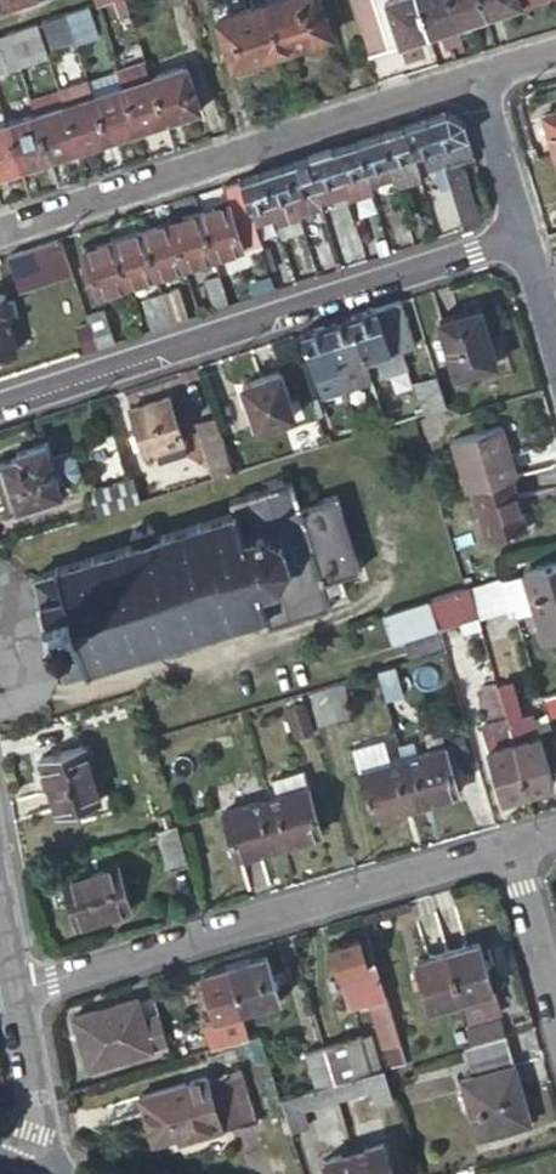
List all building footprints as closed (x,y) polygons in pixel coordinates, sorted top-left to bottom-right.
[(1,11),(35,0),(0,0),(0,9),(1,11)] [(261,4),(277,53),(327,36),(315,0),(272,0),(261,4)] [(393,45),(424,36),(413,0),(348,0),(365,54),(393,45)] [(424,36),(452,27),(444,0),(413,0),(424,36)] [(452,27),(481,18),(475,0),(444,0),(452,27)] [(481,18),(539,0),(475,0),(481,18)] [(277,53),(261,4),(212,19),(228,68),(277,53)] [(71,41),(72,44),(95,37),(85,7),(62,14),(71,41)] [(71,41),(62,14),(42,21),(51,48),(71,41)] [(16,67),(44,58),(33,24),(4,33),(16,67)] [(16,67),(4,33),(0,35),(0,73),(16,67)] [(132,131),(162,122),(147,76),(146,77),(142,65),(115,74),(118,85),(117,86),(132,131)] [(147,76),(162,122),(198,110),(182,65),(147,76)] [(132,131),(117,86),(114,74),(85,84),(103,141),(132,131)] [(75,150),(103,141),(85,84),(56,93),(75,150)] [(47,159),(75,150),(56,93),(28,102),(31,114),(47,159)] [(541,114),(553,156),(555,156),(555,110),(541,114)] [(444,113),(423,121),(432,148),(464,137),(460,123),(444,113)] [(18,169),(47,159),(31,114),(2,123),(18,169)] [(18,169),(2,123),(0,116),(0,175),(18,169)] [(423,121),(398,129),(406,156),(415,153),(421,173),(428,170),(435,192),(445,188),(432,148),(423,121)] [(398,129),(375,137),(386,175),(389,183),(391,189),(414,181),(406,156),(398,129)] [(375,137),(350,145),(363,183),(386,175),(375,137)] [(445,188),(458,229),(476,224),(456,163),(470,158),(464,137),(432,148),(445,188)] [(350,145),(326,153),(334,179),(340,198),(342,202),(366,194),(363,184),(363,183),(350,145)] [(326,153),(301,161),(314,200),(328,195),(330,202),(340,198),(334,179),(326,153)] [(301,161),(278,168),(287,195),(293,212),(294,216),(308,212),(307,209),(316,206),(314,200),(301,161)] [(287,195),(278,168),(256,175),(265,202),(271,220),(274,227),(295,221),(294,216),(293,212),(287,195)] [(237,181),(242,194),(252,226),(271,220),(265,202),(256,175),(237,181)] [(195,214),(210,258),(240,249),(235,235),(253,229),(252,226),(242,194),(224,200),(225,204),(195,214)] [(328,195),(314,200),(316,206),(330,202),(328,195)] [(167,223),(182,267),(210,258),(195,214),(167,223)] [(167,223),(139,232),(154,276),(182,267),(167,223)] [(139,232),(110,241),(125,286),(154,276),(139,232)] [(57,240),(0,258),(0,261),(11,293),(68,273),(57,240)] [(125,286),(110,241),(79,251),(93,296),(125,286)] [(226,306),(215,273),(200,278),(211,311),(226,306)] [(159,292),(170,324),(187,319),(177,286),(159,292)] [(140,299),(150,331),(170,324),(159,292),(140,299)] [(0,296),(0,356),(14,353),(0,296)] [(408,343),(395,302),(347,318),(360,359),(369,356),(374,374),(399,366),(393,348),(408,343)] [(492,363),(476,309),(436,320),(451,375),(492,363)] [(101,311),(83,317),(86,325),(95,349),(112,343),(101,311)] [(347,318),(321,327),(339,381),(364,372),(360,359),(347,318)] [(74,329),(82,353),(95,349),(86,325),(74,329)] [(321,327),(296,335),(315,389),(339,381),(321,327)] [(288,420),(272,375),(233,388),(248,432),(288,420)] [(422,411),(442,405),(432,375),(412,382),(422,411)] [(122,411),(129,433),(134,447),(136,453),(147,450),(175,441),(161,399),(122,411)] [(205,480),(225,473),(207,420),(188,425),(205,480)] [(510,479),(514,478),(499,426),(449,440),(465,492),(469,491),(510,479)] [(134,447),(129,433),(122,435),(127,449),(134,447)] [(180,454),(175,441),(147,450),(151,464),(180,454)] [(15,507),(58,494),(55,484),(77,477),(70,451),(46,459),(42,443),(13,452),(15,457),(0,461),(0,485),(7,483),(15,507)] [(133,502),(125,478),(78,493),(86,517),(133,502)] [(510,479),(469,491),(485,542),(524,530),(510,479)] [(0,485),(0,492),(5,509),(15,507),(7,483),(0,485)] [(357,571),(333,496),(297,507),(289,483),(227,503),(230,515),(153,539),(149,528),(145,526),(131,530),(129,535),(133,546),(33,577),(39,596),(36,598),(41,612),(38,614),(46,640),(48,640),(53,655),(57,655),(63,674),(68,673),(164,644),(166,651),(170,652),(184,648),(186,645),(184,637),(261,614),(265,627),(327,608),(323,594),(342,588),(338,577),(357,571)] [(521,574),(532,611),(538,635),(555,630),(555,560),(520,570),(521,574)] [(500,580),(510,615),(511,618),(532,611),(521,574),(500,580)] [(499,577),(464,587),(475,625),(510,615),(500,580),(499,577)] [(464,587),(460,588),(426,598),(435,626),(457,620),(460,632),(475,627),(475,625),(464,587)] [(344,716),(335,684),(303,693),(313,725),(344,716)] [(509,742),(523,790),(549,783),(534,734),(531,735),(525,717),(517,719),(507,684),(493,688),(509,742)] [(546,715),(555,712),(555,690),(539,695),(546,715)] [(293,694),(273,700),(286,742),(306,736),(293,694)] [(497,798),(523,790),(509,742),(496,746),(493,737),(480,740),(497,798)] [(370,816),(412,804),(398,760),(383,764),(376,741),(350,749),(370,816)] [(97,802),(81,747),(39,759),(54,813),(97,802)] [(398,760),(412,804),(455,792),(442,747),(398,760)] [(306,786),(262,798),(276,844),(319,831),(306,786)] [(276,844),(262,798),(220,810),(233,856),(276,844)] [(174,825),(155,830),(167,871),(186,865),(174,825)] [(126,911),(114,868),(60,883),(73,927),(126,911)] [(405,1062),(370,944),(362,946),(359,936),(332,944),(351,1007),(370,1002),(390,1067),(405,1062)] [(479,942),(447,951),(461,997),(463,996),(470,1020),(499,1011),(479,942)] [(461,997),(447,951),(414,961),(428,1006),(461,997)] [(228,967),(241,1010),(280,999),(267,956),(228,967)] [(213,1018),(241,1010),(228,967),(201,975),(213,1018)] [(168,1044),(154,998),(137,1002),(136,999),(73,1017),(88,1068),(168,1044)] [(497,1017),(465,1026),(469,1040),(501,1032),(497,1017)] [(510,1063),(503,1034),(470,1043),(467,1044),(475,1072),(510,1063)] [(325,1045),(335,1081),(370,1071),(360,1035),(325,1045)] [(304,1050),(315,1087),(335,1081),(325,1045),(324,1044),(304,1050)] [(510,1063),(475,1072),(458,1077),(475,1137),(527,1123),(510,1063)] [(279,1098),(289,1129),(306,1124),(302,1110),(369,1091),(374,1106),(392,1101),(382,1068),(370,1071),(335,1081),(315,1087),(279,1098)] [(254,1119),(239,1069),(138,1099),(150,1142),(175,1135),(178,1142),(254,1119)] [(386,1157),(330,1173),(392,1173),(386,1157)]
